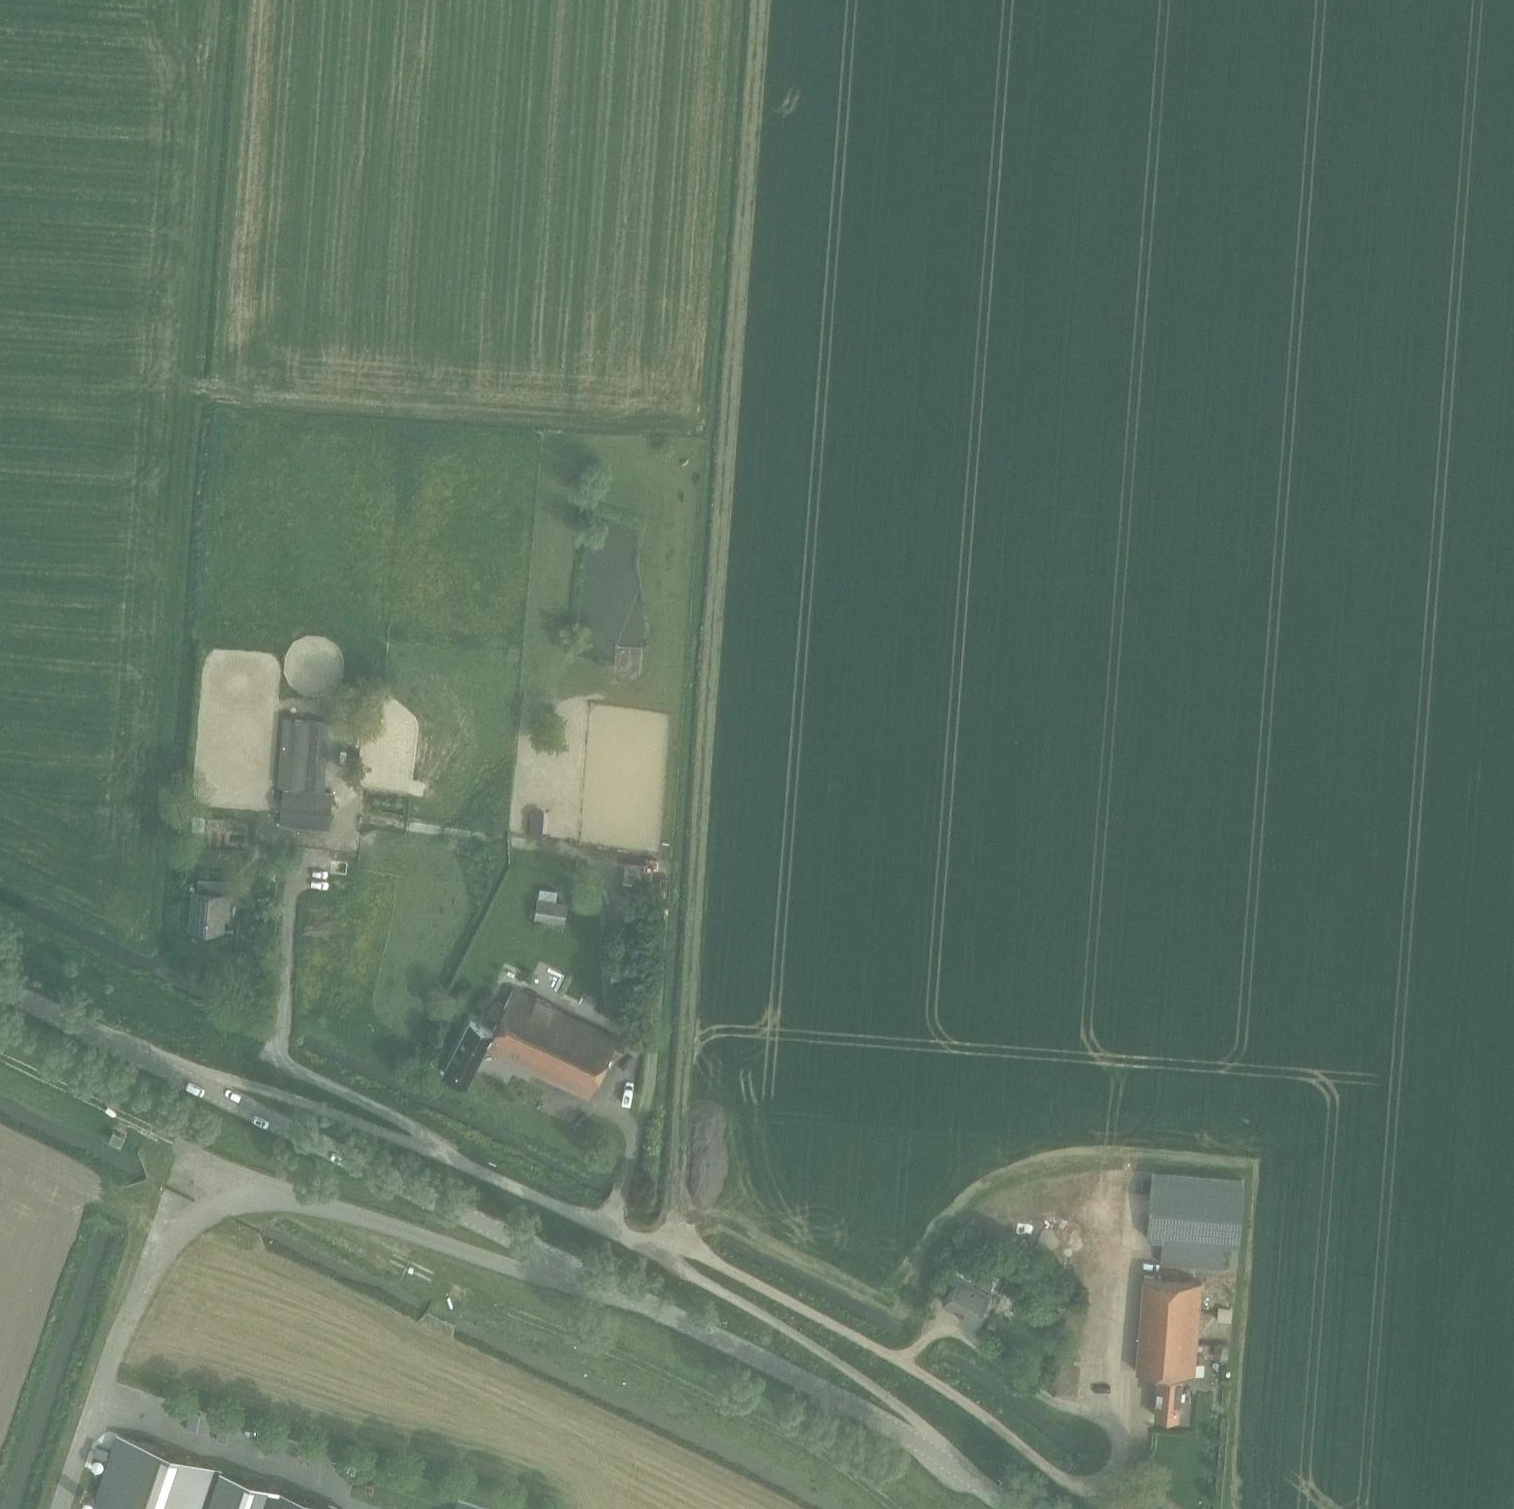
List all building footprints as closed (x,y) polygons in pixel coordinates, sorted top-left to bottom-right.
[(285,719),(280,785),(325,788),(330,722),(285,719)] [(284,788),(281,827),(330,831),(333,791),(284,788)] [(265,862),(263,878),(275,880),(277,864),(265,862)] [(229,904),(230,893),(195,891),(193,928),(221,930),(223,904),(229,904)] [(537,897),(534,919),(564,924),(568,902),(537,897)] [(486,1047),(589,1095),(609,1054),(619,1058),(628,1038),(516,985),(493,1033),(470,1022),(446,1073),(469,1084),(486,1047)] [(111,1138),(122,1143),(126,1135),(115,1129),(111,1138)] [(1153,1173),(1148,1237),(1164,1239),(1162,1261),(1224,1266),(1225,1243),(1240,1245),(1245,1180),(1153,1173)] [(943,1302),(977,1320),(992,1293),(989,1292),(994,1282),(982,1275),(986,1267),(959,1252),(950,1269),(959,1274),(943,1302)] [(1155,1415),(1180,1417),(1183,1374),(1195,1375),(1195,1370),(1202,1282),(1145,1278),(1138,1370),(1159,1372),(1155,1415)] [(121,1435),(96,1508),(210,1508),(223,1469),(121,1435)] [(97,1445),(94,1454),(106,1458),(109,1449),(97,1445)] [(210,1508),(260,1508),(268,1484),(223,1469),(210,1508)] [(260,1508),(345,1508),(268,1484),(260,1508)]
